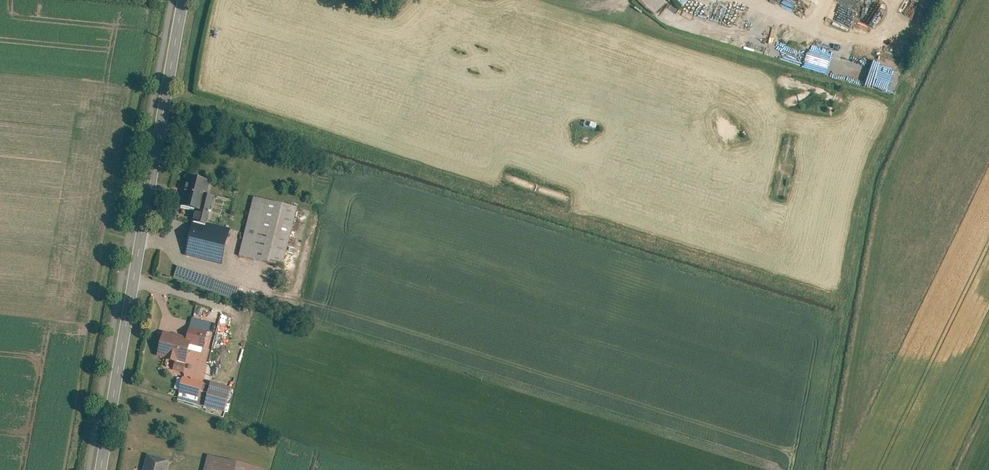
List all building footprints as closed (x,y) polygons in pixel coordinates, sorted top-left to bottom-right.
[(203,180),(184,176),(177,205),(194,209),(191,220),(202,223),(209,197),(200,194),(203,180)] [(294,208),(250,197),(236,255),(280,266),(294,208)] [(218,262),(227,228),(202,223),(191,220),(183,254),(218,262)] [(180,266),(176,278),(237,299),(241,287),(180,266)] [(184,335),(163,330),(157,353),(163,355),(162,358),(175,362),(175,359),(182,361),(188,341),(200,345),(204,330),(186,326),(184,335)] [(195,378),(174,372),(169,387),(190,393),(195,378)] [(203,454),(199,469),(262,469),(203,454)] [(168,461),(146,456),(143,469),(166,469),(168,461)]
